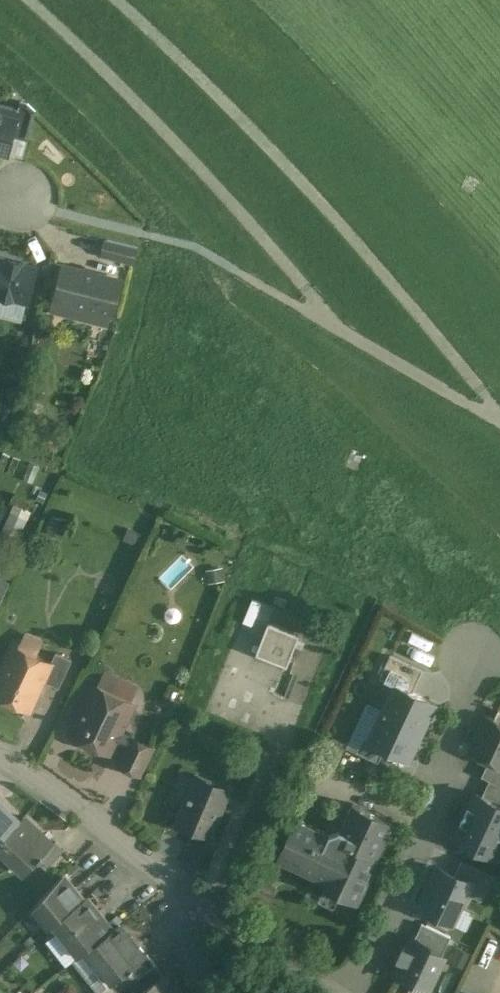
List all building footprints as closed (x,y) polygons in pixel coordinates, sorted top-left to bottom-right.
[(27,103),(20,101),(15,119),(16,119),(12,136),(28,140),(35,111),(27,103)] [(7,154),(12,136),(16,119),(15,119),(0,115),(1,115),(0,113),(0,152),(7,154)] [(138,247),(107,239),(103,254),(134,262),(138,247)] [(36,269),(22,266),(22,263),(8,260),(7,262),(0,260),(0,296),(13,299),(14,297),(28,301),(36,269)] [(117,279),(63,265),(54,300),(109,313),(117,279)] [(14,505),(0,535),(17,543),(31,513),(14,505)] [(0,577),(0,604),(10,582),(0,577)] [(299,635),(268,622),(255,652),(286,665),(299,635)] [(14,646),(0,674),(0,697),(29,710),(43,681),(51,663),(14,646)] [(72,660),(55,653),(51,663),(43,681),(59,688),(72,660)] [(412,692),(422,670),(390,655),(379,677),(395,685),(395,684),(412,692)] [(412,692),(395,684),(395,685),(369,740),(385,747),(408,759),(417,740),(415,740),(424,721),(426,722),(430,713),(428,712),(433,701),(412,692)] [(134,705),(93,685),(69,734),(110,754),(134,705)] [(488,716),(470,753),(488,762),(499,768),(499,721),(488,716)] [(378,762),(385,747),(369,740),(364,737),(357,752),(378,762)] [(131,738),(118,765),(140,775),(153,748),(131,738)] [(488,762),(481,776),(499,785),(499,768),(488,762)] [(229,790),(196,775),(176,822),(209,836),(229,790)] [(476,792),(455,838),(499,858),(499,856),(499,803),(476,792)] [(19,820),(0,802),(0,841),(19,820)] [(352,803),(340,830),(329,834),(295,818),(276,859),(326,882),(323,887),(358,903),(378,858),(376,857),(393,822),(352,803)] [(0,841),(0,849),(26,873),(39,858),(53,844),(23,816),(19,820),(0,841)] [(53,844),(39,858),(48,866),(63,850),(55,842),(53,844)] [(478,880),(436,860),(414,906),(456,926),(478,880)] [(62,875),(34,905),(51,926),(55,923),(54,922),(82,900),(62,875)] [(111,930),(85,898),(82,900),(54,922),(55,923),(80,955),(87,950),(87,949),(111,930)] [(119,924),(111,930),(87,949),(87,950),(80,955),(73,960),(100,992),(113,982),(129,969),(145,957),(144,956),(119,924)] [(449,951),(409,932),(389,973),(429,992),(449,951)] [(145,957),(129,969),(136,979),(155,964),(147,953),(144,956),(145,957)] [(129,985),(135,992),(140,992),(161,979),(164,977),(155,964),(136,979),(129,985)] [(113,982),(100,992),(118,992),(129,985),(136,979),(129,969),(113,982)] [(161,979),(140,992),(171,992),(161,979)]
